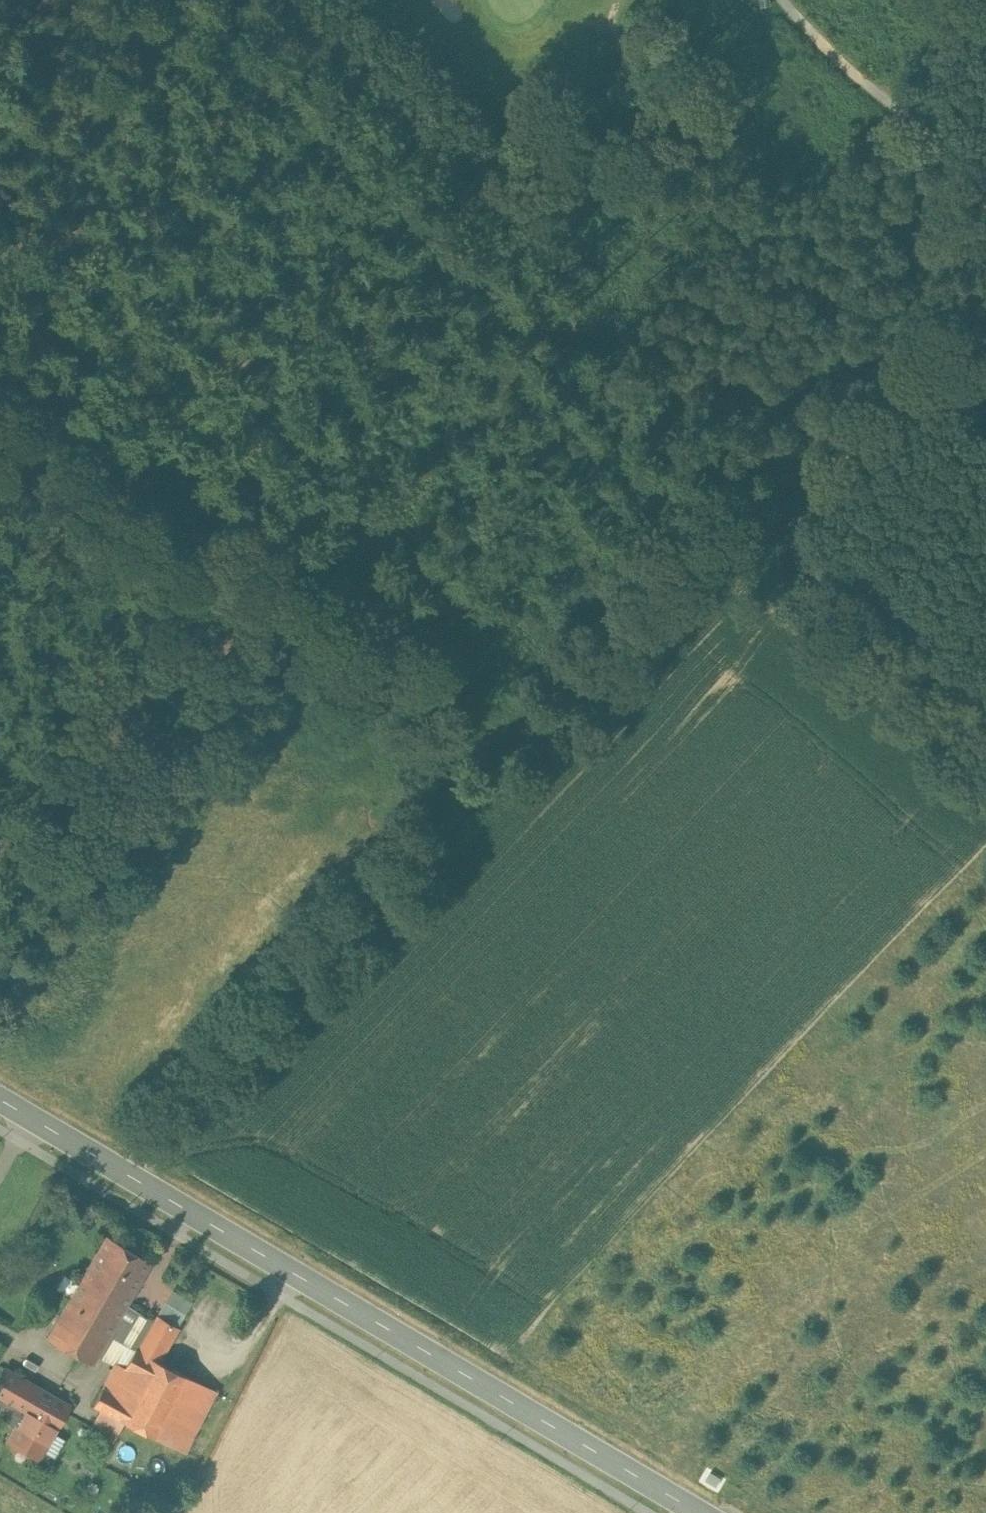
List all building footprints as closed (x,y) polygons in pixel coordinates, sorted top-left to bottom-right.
[(151,1261),(106,1235),(83,1275),(128,1301),(151,1261)] [(83,1275),(47,1337),(92,1363),(98,1354),(127,1304),(128,1301),(83,1275)] [(179,1323),(193,1300),(173,1288),(160,1312),(179,1323)] [(127,1304),(98,1354),(114,1363),(115,1361),(124,1366),(135,1347),(137,1348),(154,1320),(127,1304)] [(177,1327),(157,1315),(154,1320),(137,1348),(147,1354),(157,1360),(177,1327)] [(137,1348),(135,1347),(124,1366),(115,1361),(114,1363),(93,1404),(115,1415),(147,1354),(137,1348)] [(157,1360),(147,1354),(115,1415),(160,1438),(192,1378),(157,1360)] [(6,1369),(0,1379),(0,1416),(17,1426),(9,1440),(38,1457),(68,1405),(6,1369)] [(216,1391),(192,1378),(160,1438),(185,1451),(216,1391)]
